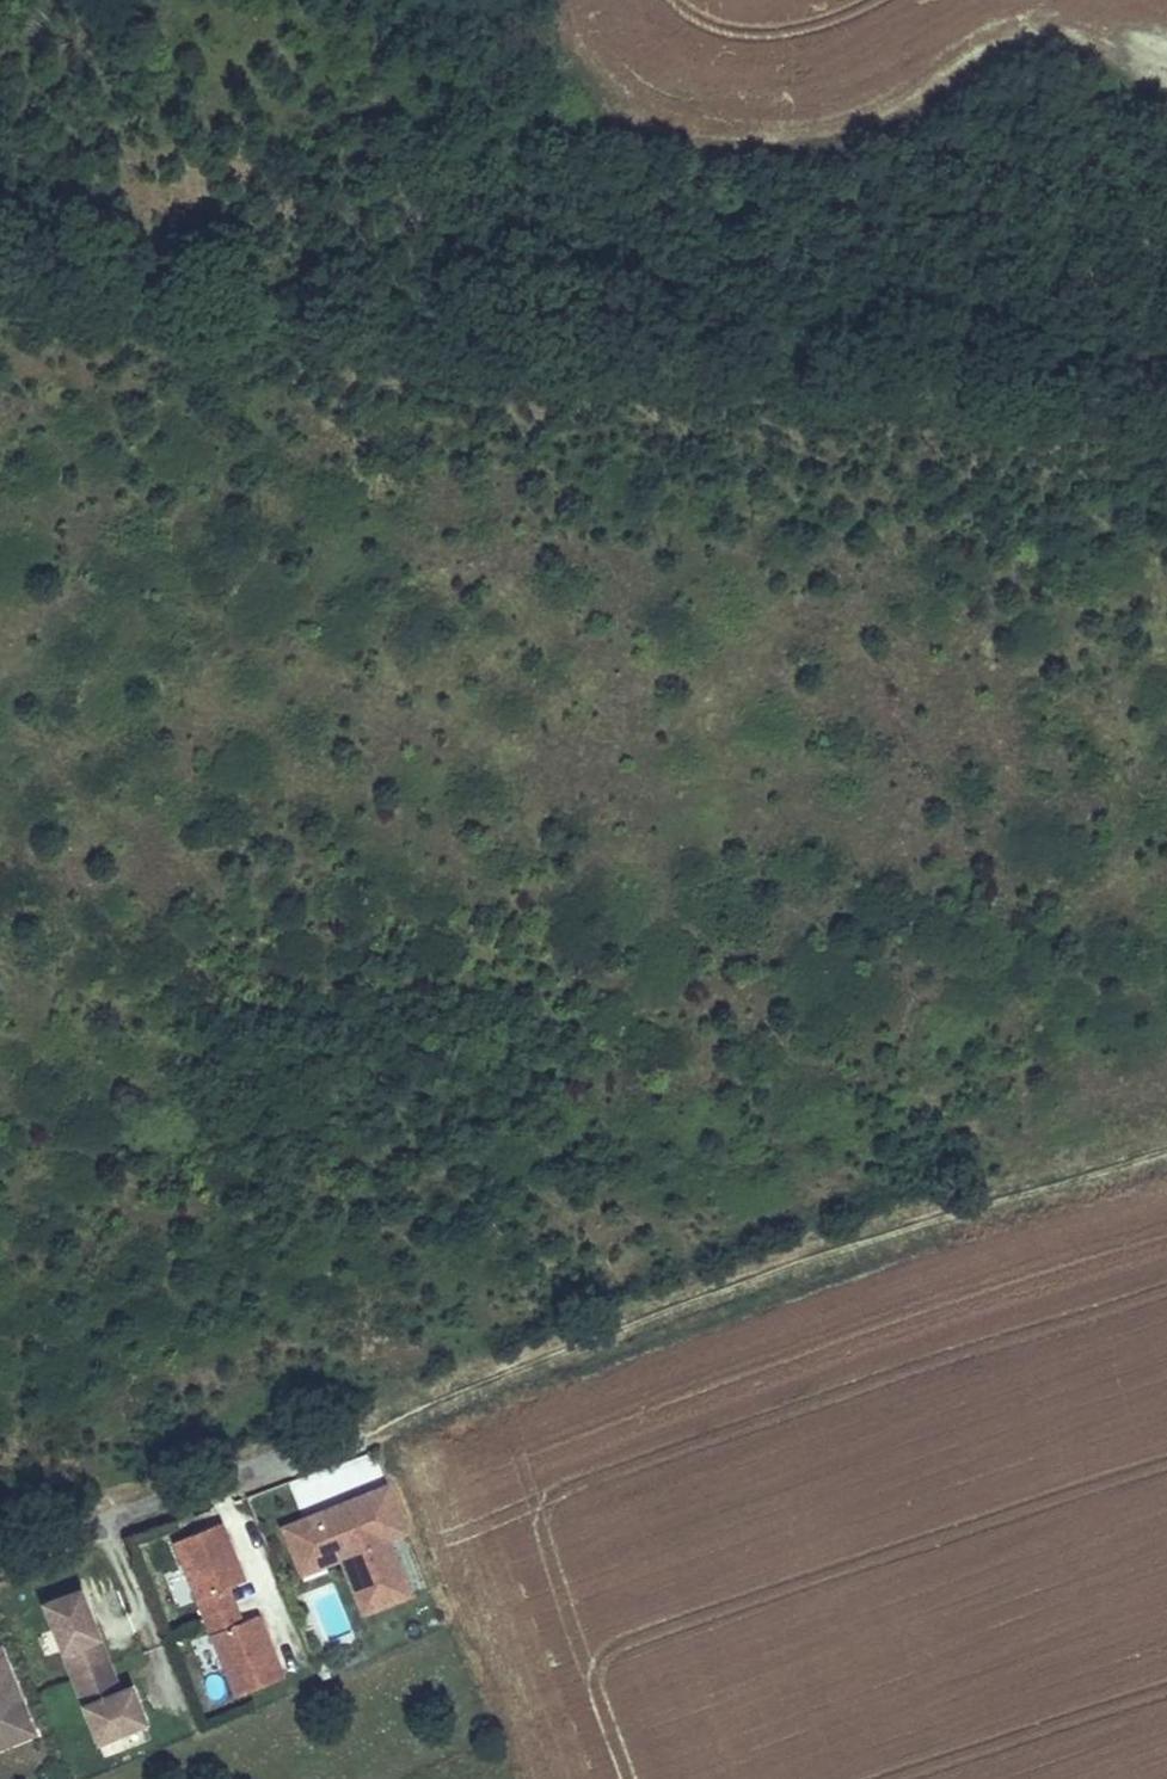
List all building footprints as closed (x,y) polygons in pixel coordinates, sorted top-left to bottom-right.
[(358,1614),(412,1595),(392,1536),(406,1531),(388,1481),(277,1519),(296,1575),(340,1560),(358,1614)] [(284,1678),(263,1609),(242,1615),(232,1583),(243,1580),(224,1518),(175,1533),(225,1695),(284,1678)] [(40,1600),(66,1666),(103,1651),(76,1585),(40,1600)] [(66,1666),(70,1675),(106,1660),(103,1651),(66,1666)] [(31,1729),(0,1654),(0,1742),(31,1729)] [(74,1684),(110,1669),(106,1660),(70,1675),(74,1684)] [(110,1669),(74,1684),(96,1738),(143,1719),(128,1683),(117,1687),(110,1669)]
